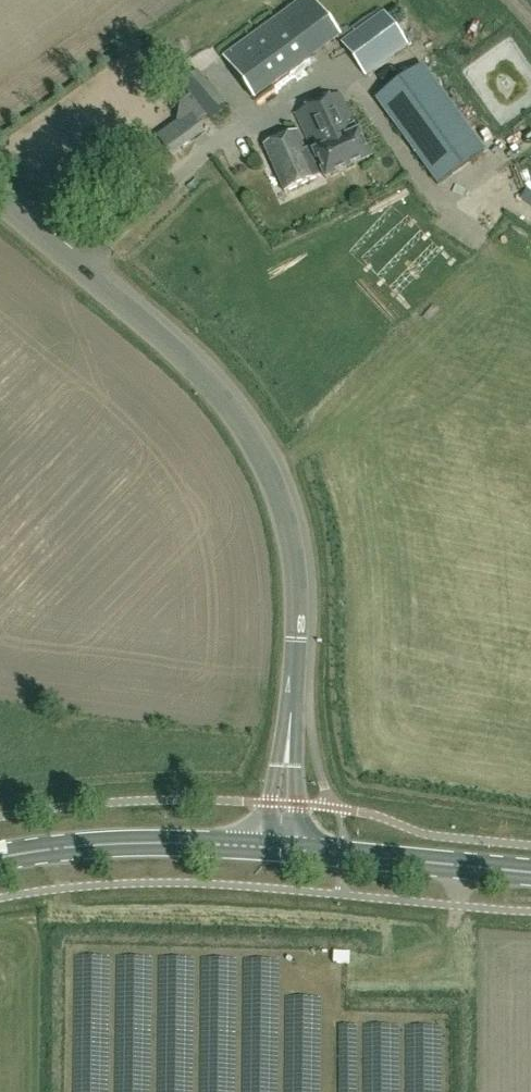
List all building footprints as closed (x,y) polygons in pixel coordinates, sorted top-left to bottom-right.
[(227,59),(255,97),(341,34),(316,0),(306,0),(227,59)] [(366,76),(409,46),(386,14),(343,44),(366,76)] [(377,100),(439,184),(485,151),(423,66),(377,100)] [(181,85),(189,93),(209,118),(226,104),(198,71),(181,85)] [(314,149),(326,175),(327,179),(370,159),(340,95),(298,115),(314,149)] [(178,101),(149,126),(168,147),(197,121),(178,101)] [(326,175),(314,149),(307,153),(297,132),(265,148),(286,194),(326,175)] [(348,962),(348,952),(335,951),(335,962),(348,962)]
